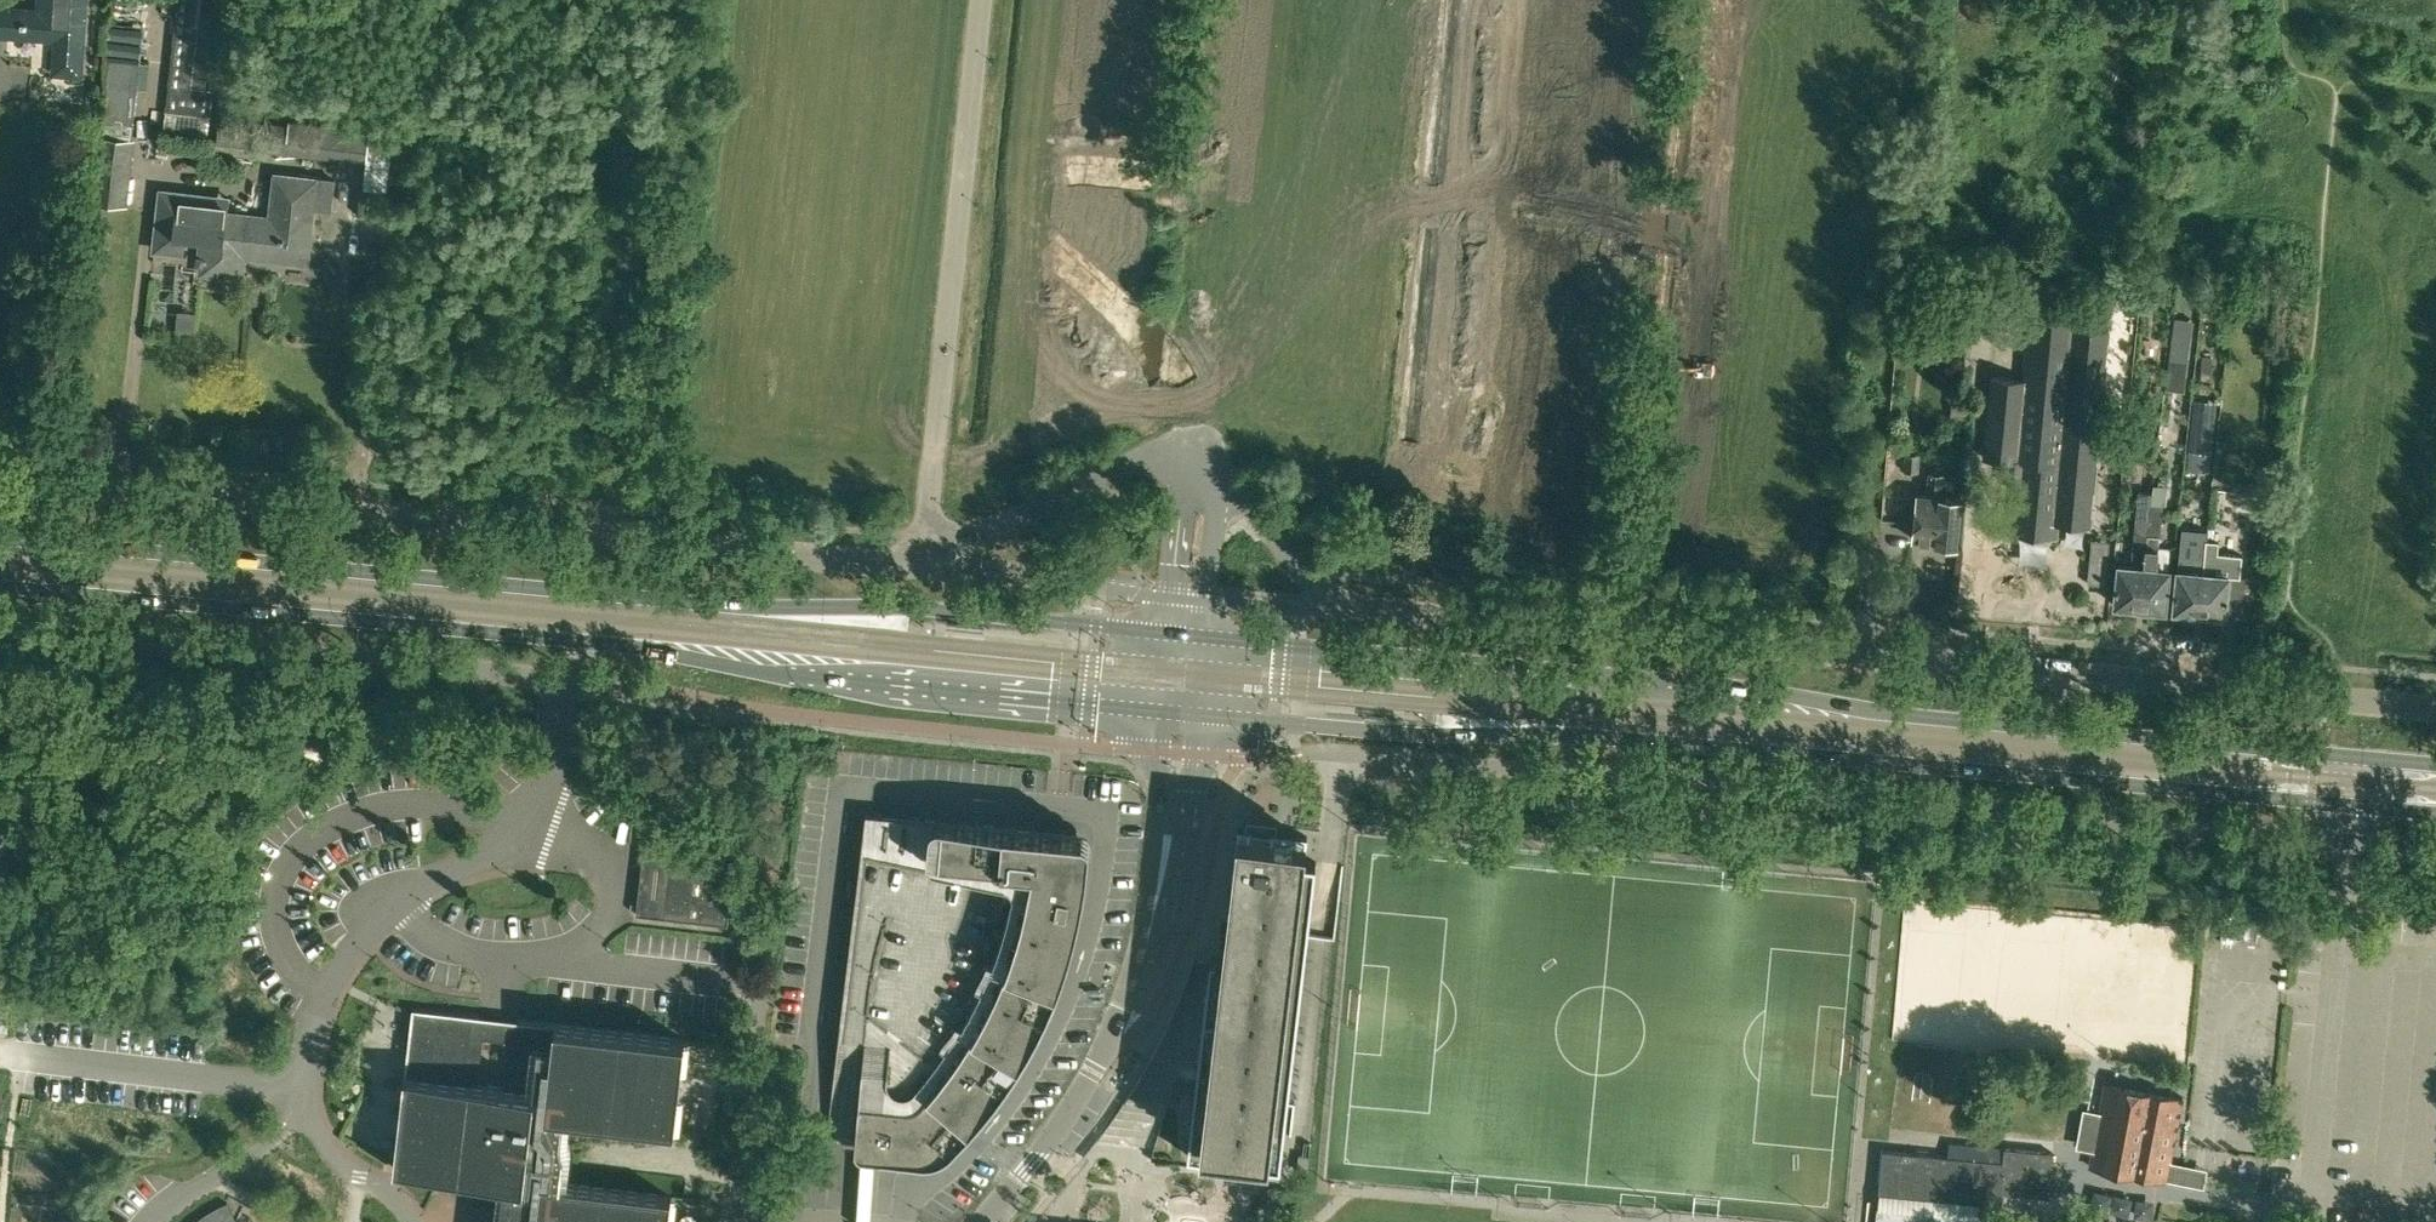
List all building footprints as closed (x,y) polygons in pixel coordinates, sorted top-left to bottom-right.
[(8,37),(57,41),(55,72),(79,74),(84,0),(40,0),(39,9),(9,7),(0,6),(0,37),(8,37)] [(206,93),(186,91),(197,0),(180,0),(165,129),(208,134),(213,94),(206,93)] [(116,21),(115,62),(149,63),(150,22),(116,21)] [(220,118),(217,142),(216,156),(252,160),(254,147),(300,152),(366,160),(369,130),(289,121),(289,123),(257,119),(257,123),(220,118)] [(100,133),(95,183),(94,198),(125,201),(127,186),(131,136),(132,125),(105,122),(101,122),(100,133)] [(199,255),(197,255),(196,261),(202,262),(201,273),(242,277),(244,256),(284,261),(284,262),(308,265),(310,251),(308,251),(316,178),(275,174),(270,217),(227,212),(229,198),(161,190),(154,249),(186,253),(188,235),(201,237),(199,255)] [(2012,303),(2013,289),(1994,288),(1993,302),(2012,303)] [(2018,482),(2013,532),(2056,536),(2057,523),(2090,526),(2107,329),(2075,326),(2077,304),(2033,300),(2032,310),(2029,309),(2029,311),(2030,311),(2027,347),(2026,347),(2026,348),(2030,348),(2028,371),(2031,371),(2031,380),(1991,376),(1984,458),(2002,460),(2000,480),(2018,482)] [(2191,333),(2173,331),(2169,360),(2188,362),(2191,333)] [(2214,356),(2202,355),(2200,378),(2212,379),(2214,356)] [(1919,454),(1906,453),(1905,471),(1918,472),(1919,454)] [(1962,498),(1941,496),(1944,473),(1929,472),(1927,494),(1917,493),(1913,539),(1935,541),(1935,542),(1957,544),(1962,498)] [(2140,607),(2150,502),(2151,491),(2138,490),(2131,565),(2119,564),(2115,605),(2119,605),(2119,608),(2130,609),(2130,606),(2140,607)] [(1298,492),(1284,491),(1282,509),(1296,510),(1298,492)] [(2162,503),(2150,502),(2140,607),(2150,608),(2150,611),(2161,612),(2161,609),(2164,609),(2168,568),(2156,567),(2162,503)] [(2199,612),(2206,539),(2193,538),(2191,554),(2180,553),(2174,610),(2177,611),(2177,613),(2189,614),(2189,611),(2199,612)] [(2225,605),(2243,606),(2245,583),(2227,581),(2228,573),(2215,572),(2218,541),(2206,539),(2199,612),(2209,613),(2208,615),(2220,616),(2220,614),(2224,614),(2225,605)] [(2106,585),(2107,572),(2089,570),(2088,583),(2106,585)] [(826,1142),(827,1142),(855,1145),(855,1148),(856,1150),(857,1152),(858,1154),(860,1156),(862,1157),(864,1157),(921,1162),(926,1162),(930,1162),(935,1161),(940,1159),(944,1157),(948,1154),(951,1152),(953,1149),(970,1130),(984,1113),(996,1097),(1009,1079),(1020,1061),(1031,1042),(1041,1024),(1049,1005),(1058,985),(1065,965),(1071,945),(1077,924),(1082,905),(1085,887),(1088,871),(1089,857),(1091,843),(1091,841),(1090,838),(1089,836),(1087,835),(1086,834),(872,814),(867,813),(866,817),(862,849),(861,849),(826,1142)] [(1188,1125),(1188,1126),(1192,1127),(1190,1138),(1187,1138),(1187,1139),(1190,1140),(1188,1155),(1244,1161),(1244,1164),(1245,1165),(1246,1161),(1257,1162),(1257,1166),(1258,1166),(1258,1163),(1280,1166),(1316,861),(1305,860),(1308,837),(1238,828),(1222,960),(1211,959),(1206,996),(1204,996),(1204,997),(1208,998),(1204,1033),(1200,1032),(1200,1034),(1202,1034),(1191,1125),(1188,1125)] [(674,848),(644,844),(636,914),(728,925),(733,879),(671,872),(674,848)] [(672,1196),(562,1183),(565,1155),(564,1150),(563,1146),(562,1142),(562,1137),(564,1119),(675,1132),(685,1039),(518,1020),(518,1022),(524,1022),(517,1089),(504,1087),(466,1083),(468,1068),(472,1069),(474,1055),(469,1055),(474,1016),(480,1017),(480,1015),(413,1008),(394,1168),(505,1181),(500,1221),(669,1221),(672,1196)] [(2167,1181),(2183,1098),(2181,1097),(2181,1098),(2106,1084),(2100,1114),(2085,1112),(2081,1131),(2096,1133),(2090,1166),(2165,1180),(2167,1181)] [(1883,1150),(1878,1194),(2001,1206),(2002,1192),(2048,1197),(2053,1152),(2005,1147),(2003,1161),(1883,1150)] [(1307,1171),(1309,1155),(1299,1154),(1297,1170),(1307,1171)] [(2183,1181),(2190,1182),(2193,1168),(2186,1167),(2183,1181)] [(217,1207),(208,1212),(198,1219),(195,1221),(234,1221),(236,1219),(227,1202),(217,1207)] [(1877,1206),(1876,1221),(1978,1221),(1978,1216),(1877,1206)]
